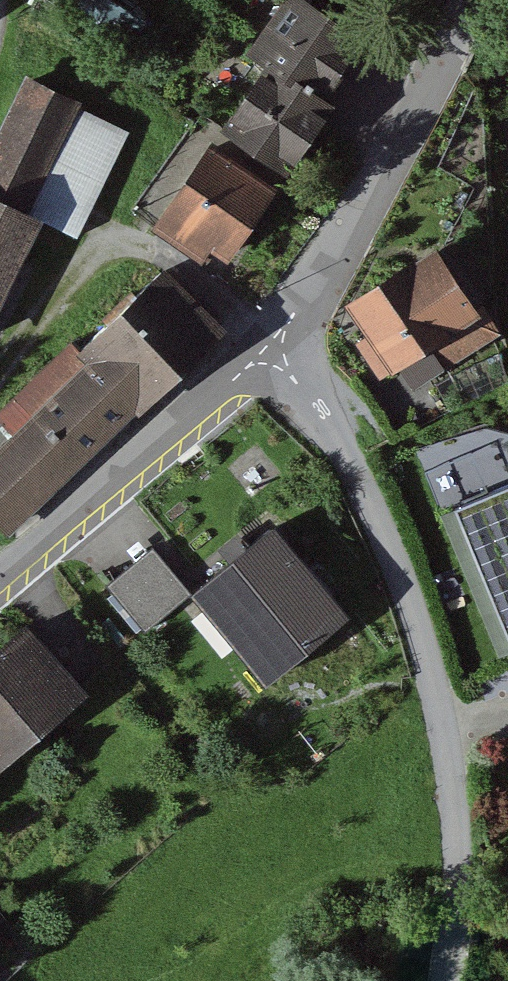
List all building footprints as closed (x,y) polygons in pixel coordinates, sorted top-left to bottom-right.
[(310,0),(285,0),(249,60),(267,71),(227,135),(296,176),(340,104),(327,96),(365,33),(310,0)] [(47,217),(28,209),(76,99),(25,77),(0,135),(0,324),(47,217)] [(279,188),(209,146),(154,236),(224,278),(279,188)] [(442,249),(351,311),(371,340),(360,348),(386,387),(436,352),(450,372),(503,336),(442,249)] [(168,270),(81,356),(70,345),(0,415),(0,421),(16,437),(0,452),(0,520),(21,540),(231,332),(168,270)] [(465,515),(507,612),(507,496),(465,515)] [(338,622),(272,541),(201,597),(268,679),(338,622)] [(189,595),(152,551),(109,587),(145,631),(189,595)] [(0,659),(0,775),(92,699),(35,630),(0,659)]
